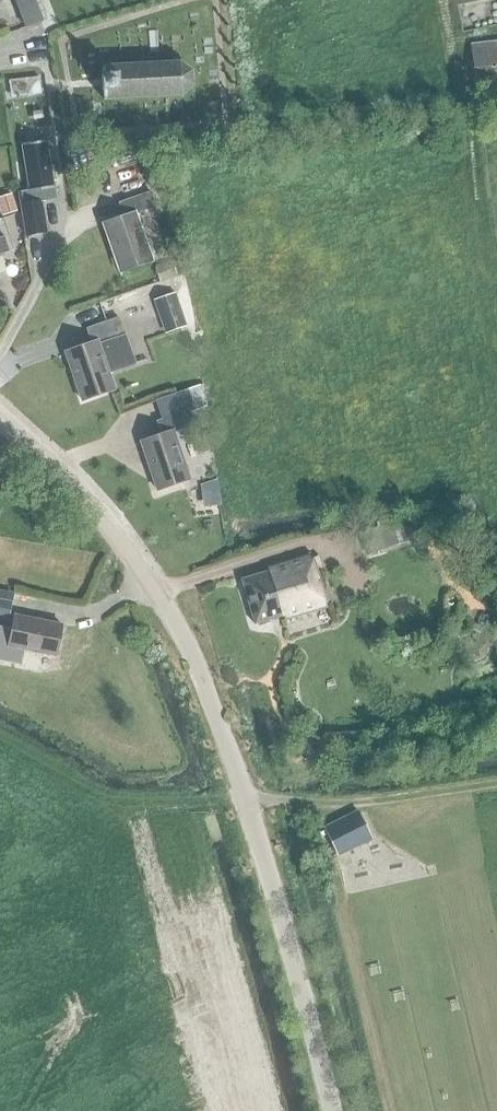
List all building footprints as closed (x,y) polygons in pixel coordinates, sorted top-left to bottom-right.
[(470,45),(476,90),(496,88),(496,42),(470,45)] [(181,96),(192,86),(191,71),(179,63),(102,67),(102,75),(101,75),(102,83),(102,91),(103,91),(103,100),(181,96)] [(13,99),(44,96),(42,78),(11,82),(13,99)] [(57,199),(55,186),(54,186),(47,140),(22,144),(29,190),(18,191),(25,234),(45,231),(41,201),(57,199)] [(147,184),(157,181),(151,159),(140,162),(147,184)] [(119,271),(150,260),(134,213),(155,205),(149,191),(116,202),(121,216),(102,223),(119,271)] [(18,211),(12,193),(0,197),(0,211),(2,216),(18,211)] [(9,251),(4,235),(0,236),(0,254),(9,251)] [(160,281),(176,275),(170,261),(154,267),(160,281)] [(174,294),(154,301),(159,318),(180,310),(174,294)] [(86,328),(91,343),(65,352),(82,402),(116,391),(110,373),(135,365),(119,317),(86,328)] [(199,386),(188,390),(195,411),(206,407),(199,386)] [(189,480),(173,433),(194,425),(189,410),(156,421),(157,423),(161,421),(165,433),(141,442),(157,490),(189,480)] [(219,484),(203,487),(208,510),(224,507),(219,484)] [(283,621),(327,606),(311,553),(266,568),(267,573),(242,581),(257,625),(282,617),(283,621)] [(11,601),(0,599),(0,618),(8,620),(11,601)] [(17,614),(17,615),(14,614),(12,627),(0,624),(0,626),(0,657),(18,660),(20,651),(56,658),(63,623),(17,614)] [(361,813),(327,830),(338,853),(373,836),(361,813)]
